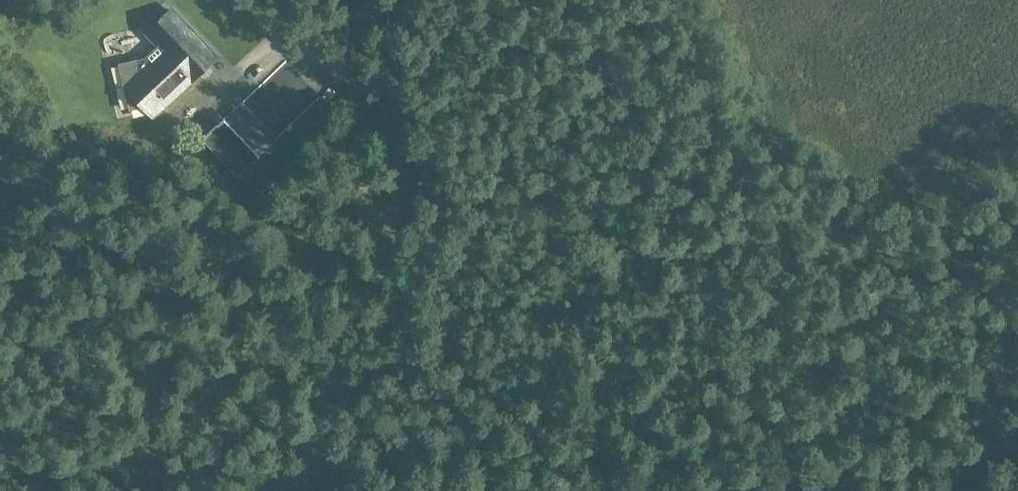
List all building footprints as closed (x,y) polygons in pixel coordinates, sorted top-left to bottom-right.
[(393,12),(383,0),(365,0),(354,11),(373,32),(393,12)] [(145,58),(121,64),(131,107),(144,104),(153,114),(215,55),(172,10),(154,27),(169,43),(149,63),(145,58)] [(225,117),(203,137),(239,175),(260,155),(225,117)]
